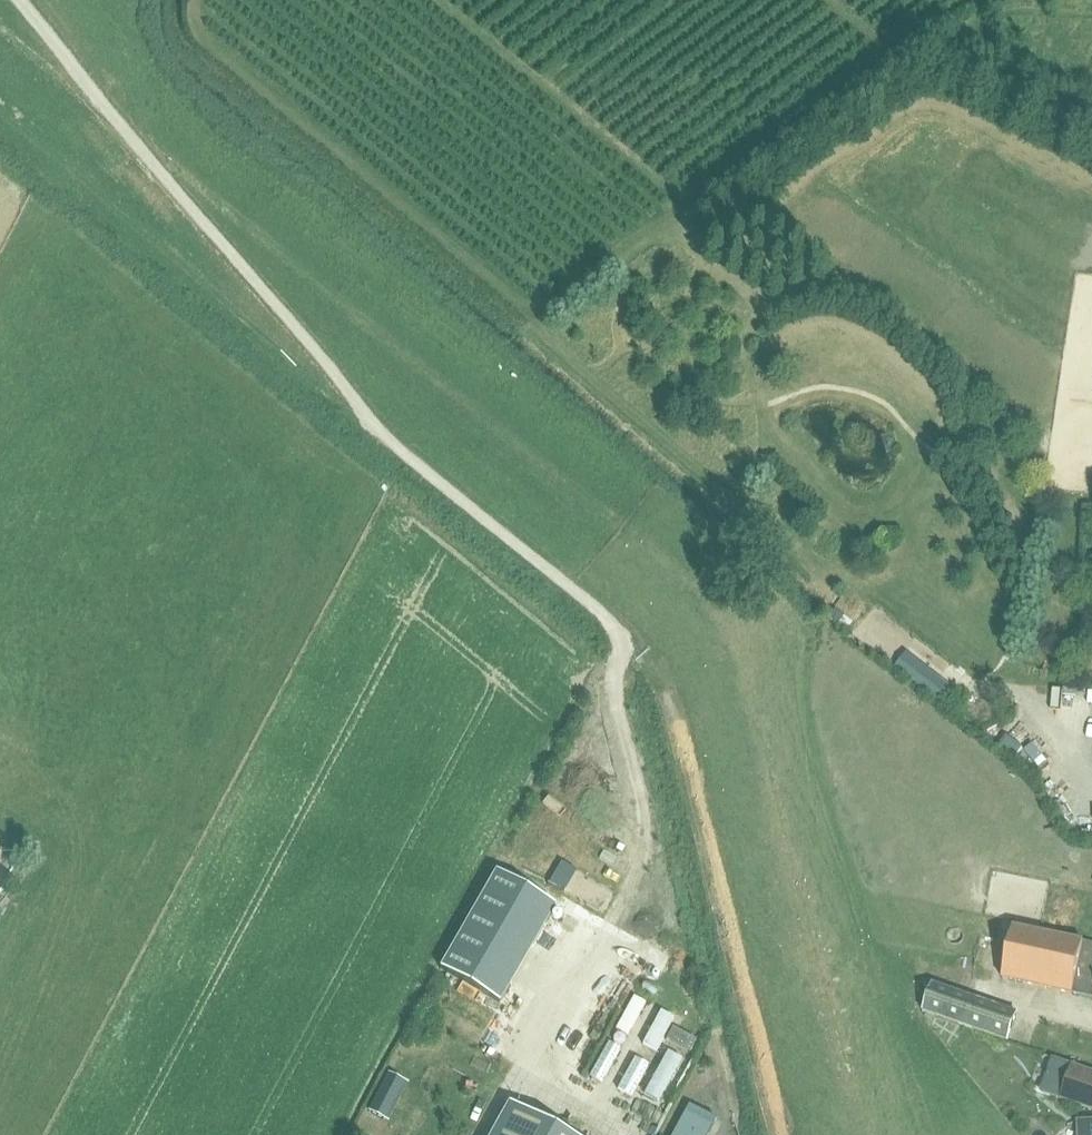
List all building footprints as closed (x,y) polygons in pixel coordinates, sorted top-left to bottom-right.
[(1073,643),(1071,654),(1087,656),(1089,644),(1073,643)] [(1023,748),(1007,736),(997,748),(1013,761),(1023,748)] [(1073,994),(1083,942),(1013,928),(1003,980),(1073,994)] [(1083,942),(1073,994),(1091,998),(1091,944),(1083,942)] [(1007,1039),(1017,1012),(933,981),(923,1008),(1007,1039)] [(418,1024),(409,1040),(421,1047),(430,1030),(418,1024)] [(596,1038),(577,1081),(592,1088),(611,1045),(596,1038)] [(629,1054),(607,1098),(623,1105),(644,1061),(629,1054)] [(1072,1067),(1061,1100),(1091,1110),(1091,1073),(1072,1067)] [(511,1104),(493,1134),(566,1134),(511,1104)] [(717,1120),(690,1106),(675,1134),(709,1134),(717,1120)] [(1083,1122),(1084,1134),(1091,1134),(1091,1122),(1083,1122)]
